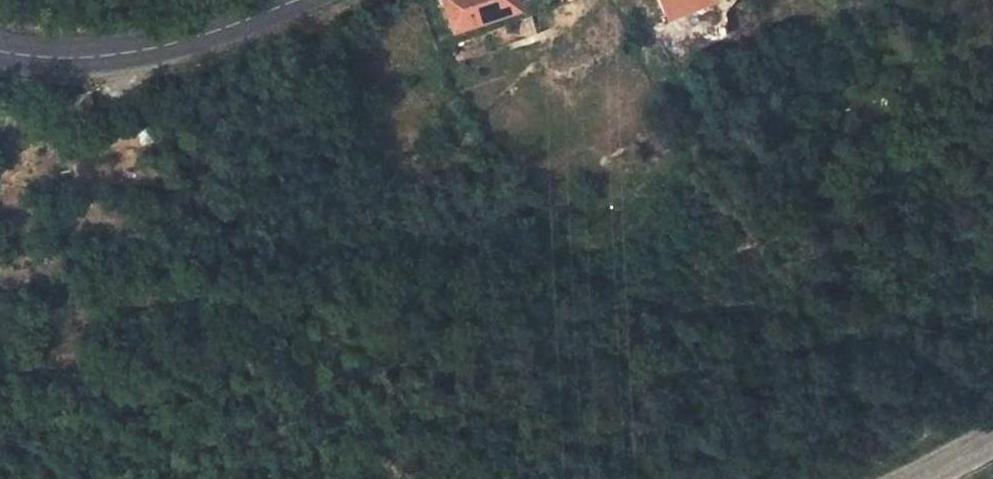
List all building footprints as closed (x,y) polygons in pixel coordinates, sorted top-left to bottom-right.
[(446,26),(514,1),(513,0),(436,0),(446,26)] [(663,11),(689,0),(658,0),(663,11)]
